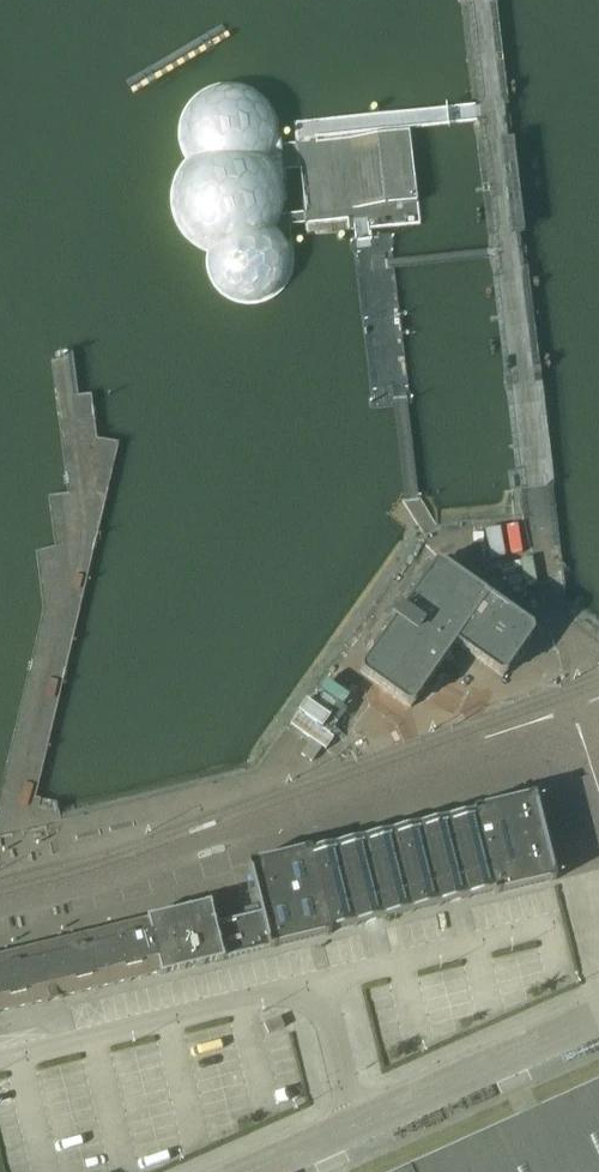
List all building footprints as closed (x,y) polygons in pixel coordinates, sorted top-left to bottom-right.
[(501,679),(535,632),(436,563),(403,608),(398,608),(390,620),(393,623),(358,672),(409,709),(454,646),(501,679)] [(311,762),(321,747),(310,740),(300,755),(311,762)] [(62,998),(194,966),(269,948),(330,933),(330,931),(493,891),(494,895),(497,894),(500,893),(547,882),(551,881),(554,880),(555,879),(554,876),(553,873),(552,873),(551,872),(552,871),(544,838),(536,803),(535,803),(534,803),(535,802),(536,802),(535,799),(534,796),(472,810),(473,814),(310,852),(309,849),(252,863),(249,864),(255,892),(260,912),(215,923),(209,903),(145,918),(145,920),(0,955),(0,1012),(62,998)] [(279,1017),(262,1024),(267,1035),(283,1027),(279,1017)] [(400,1171),(598,1171),(598,1082),(400,1171)]
